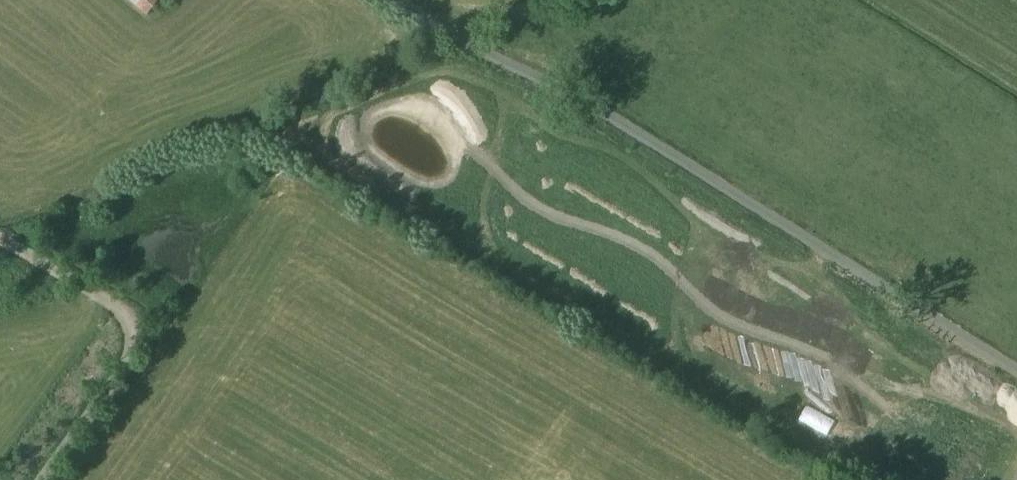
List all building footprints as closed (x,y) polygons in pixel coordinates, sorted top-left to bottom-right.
[(150,20),(157,11),(150,5),(154,0),(126,0),(150,20)]
